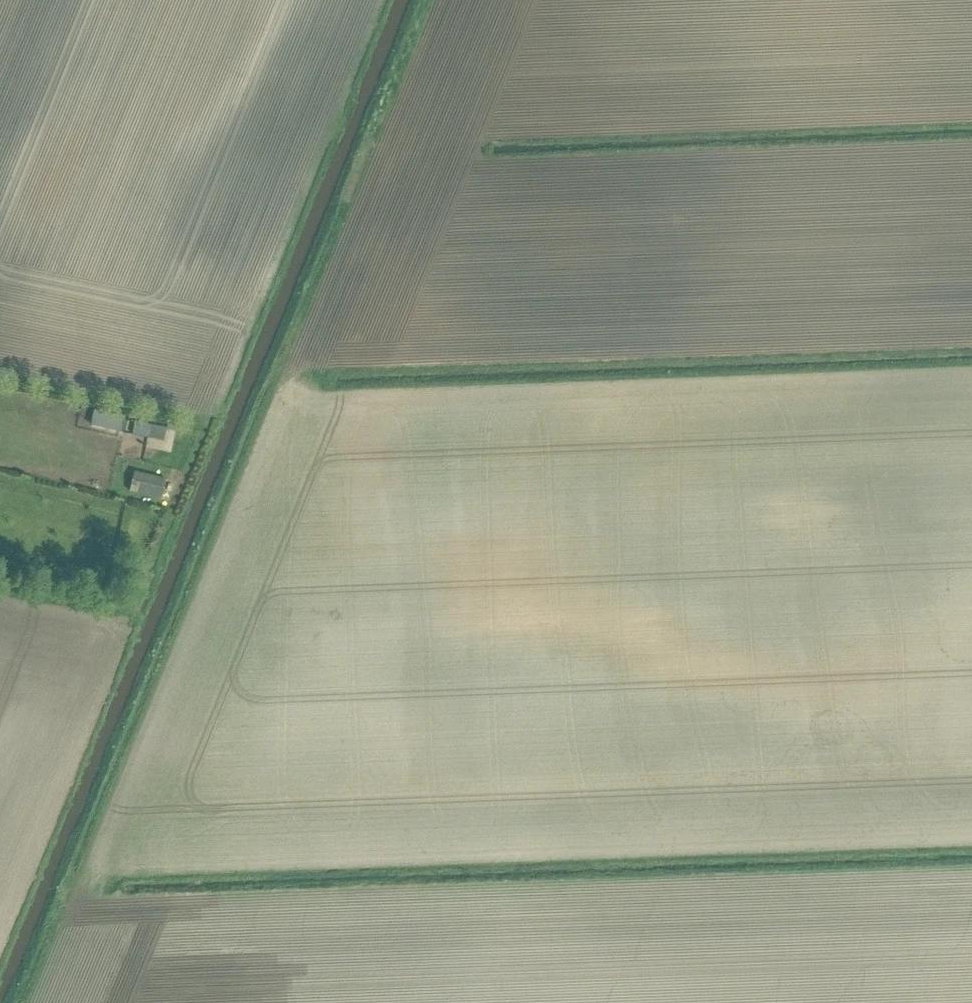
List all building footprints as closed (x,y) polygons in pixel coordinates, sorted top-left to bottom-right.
[(94,412),(91,425),(119,431),(122,419),(94,412)] [(135,424),(133,436),(164,442),(166,430),(135,424)] [(135,473),(130,493),(161,500),(166,481),(135,473)]
